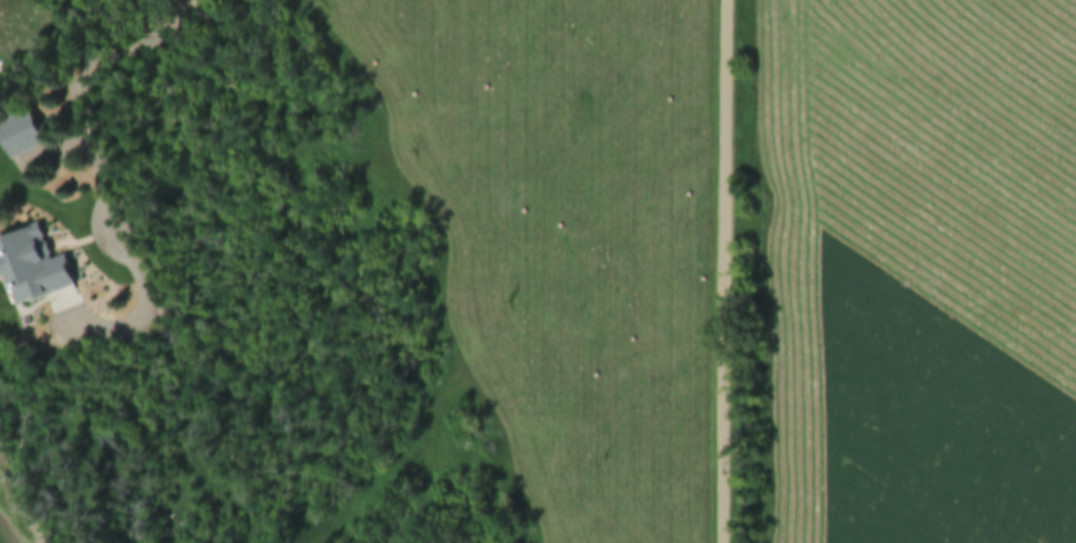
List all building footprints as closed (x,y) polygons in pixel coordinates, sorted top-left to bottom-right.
[(64,256),(49,260),(39,225),(0,236),(0,278),(5,276),(14,305),(73,288),(64,256)]
